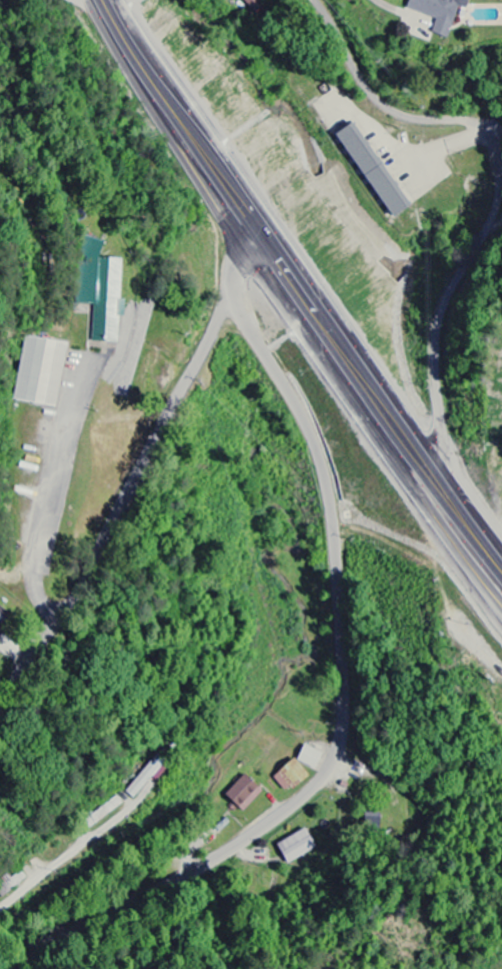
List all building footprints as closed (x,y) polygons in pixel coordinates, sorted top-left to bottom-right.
[(406,9),(436,19),(431,34),(447,39),(457,7),(465,10),(469,0),(409,0),(406,9)] [(407,208),(352,122),(334,134),(389,220),(407,208)] [(120,260),(101,259),(102,240),(82,239),(79,305),(94,306),(92,342),(118,343),(119,318),(123,318),(124,301),(118,301),(120,260)] [(15,401),(57,408),(68,344),(26,337),(15,401)] [(315,769),(321,753),(302,745),(296,762),(315,769)] [(127,794),(137,801),(158,771),(159,771),(165,762),(155,755),(127,794)] [(285,793),(307,776),(294,759),(272,775),(285,793)] [(261,791),(243,774),(223,795),(241,812),(261,791)] [(277,844),(287,864),(317,850),(307,829),(277,844)]
